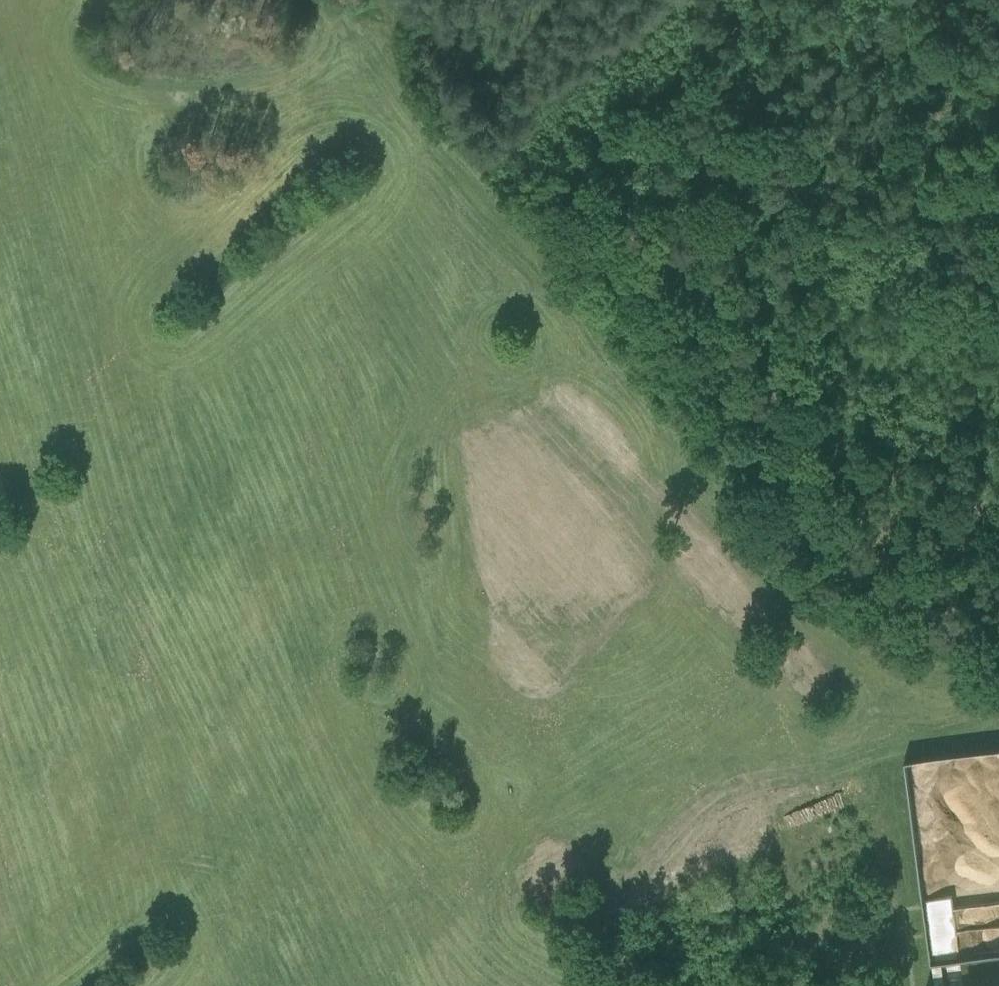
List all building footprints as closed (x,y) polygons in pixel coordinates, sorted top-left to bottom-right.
[(904,764),(930,966),(998,958),(998,752),(904,764)]
